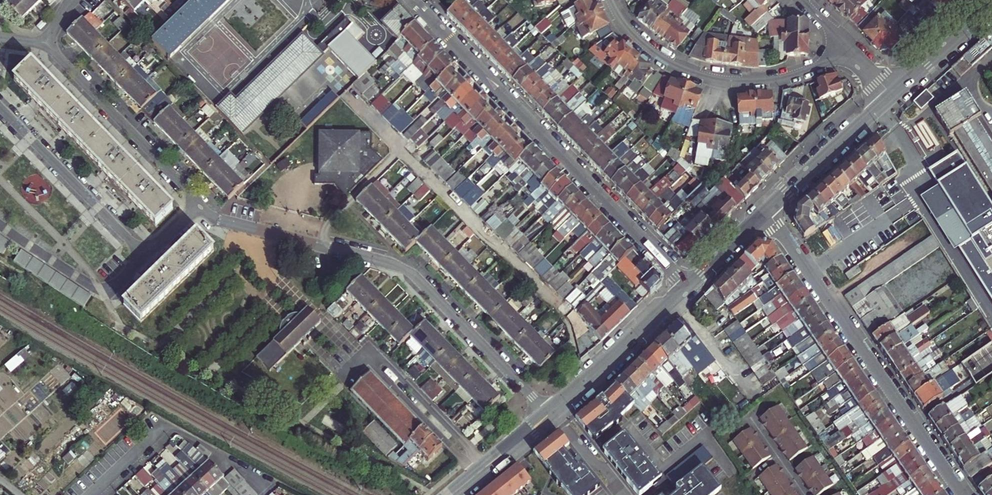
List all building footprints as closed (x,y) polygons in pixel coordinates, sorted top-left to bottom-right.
[(6,6),(21,22),(33,10),(23,0),(12,0),(6,6)] [(33,10),(43,0),(23,0),(33,10)] [(144,0),(123,0),(131,8),(126,13),(133,20),(138,15),(134,12),(145,1),(144,0)] [(154,42),(170,59),(231,0),(197,0),(154,42)] [(177,12),(186,4),(183,0),(174,9),(177,12)] [(454,23),(476,1),(477,1),(476,0),(461,0),(446,15),(454,23)] [(591,15),(594,18),(602,14),(603,14),(599,5),(597,6),(596,4),(592,2),(589,4),(588,0),(584,2),(584,0),(578,4),(578,5),(574,7),(568,10),(568,11),(560,15),(568,31),(576,24),(575,24),(591,15)] [(651,30),(667,10),(666,9),(667,7),(657,0),(641,0),(640,1),(649,8),(638,20),(651,30)] [(745,0),(755,12),(744,21),(749,28),(750,28),(754,24),(767,13),(762,7),(770,0),(746,0),(745,0)] [(835,9),(844,0),(826,0),(835,9)] [(835,9),(842,16),(844,14),(855,26),(865,16),(868,13),(854,0),(844,0),(835,9)] [(912,6),(906,0),(903,0),(898,4),(906,12),(912,6)] [(932,25),(960,0),(926,0),(915,9),(932,25)] [(454,23),(463,32),(477,18),(485,10),(476,1),(454,23)] [(168,5),(162,10),(169,17),(175,12),(168,5)] [(471,40),(485,26),(495,17),(497,14),(489,6),(485,10),(477,18),(463,32),(471,40)] [(415,25),(399,9),(383,25),(398,42),(415,25)] [(667,10),(651,30),(664,40),(679,20),(667,10)] [(873,23),(865,16),(855,26),(873,43),(880,36),(882,38),(895,25),(893,24),(895,22),(885,11),(873,23)] [(94,12),(90,16),(101,26),(104,23),(94,12)] [(773,19),(767,13),(754,24),(750,28),(755,34),(759,31),(773,19)] [(575,24),(576,24),(584,38),(596,31),(602,41),(613,34),(608,26),(602,14),(594,18),(591,15),(575,24)] [(79,47),(94,32),(101,26),(90,16),(82,19),(66,34),(79,47)] [(121,31),(129,24),(122,17),(114,24),(121,31)] [(471,40),(479,48),(493,34),(503,25),(499,21),(495,17),(485,26),(471,40)] [(349,29),(353,26),(347,20),(344,23),(349,29)] [(679,20),(664,40),(676,50),(692,30),(679,20)] [(534,30),(540,36),(551,27),(544,21),(534,30)] [(805,22),(787,22),(774,22),(774,31),(773,31),(773,38),(779,38),(796,38),(796,42),(807,42),(807,32),(805,32),(805,22)] [(218,109),(242,134),(322,56),(329,50),(359,80),(365,74),(377,63),(357,42),(364,36),(353,26),(349,29),(344,23),(316,50),(304,37),(237,102),(235,100),(232,96),(218,109)] [(385,74),(388,71),(425,35),(415,25),(398,42),(379,60),(385,67),(382,70),(385,74)] [(905,36),(895,25),(882,38),(880,36),(873,43),(872,44),(878,51),(880,49),(882,51),(885,51),(887,49),(890,51),(905,36)] [(91,60),(106,44),(94,32),(79,47),(91,60)] [(723,65),(726,47),(728,39),(710,37),(704,32),(688,56),(697,59),(702,61),(706,62),(723,65)] [(951,69),(959,77),(991,48),(991,32),(951,69)] [(479,48),(487,57),(501,43),(493,34),(479,48)] [(626,59),(632,52),(632,50),(628,47),(626,47),(623,45),(620,48),(615,45),(619,40),(613,34),(602,41),(589,50),(608,68),(611,70),(613,67),(622,56),(626,59)] [(284,53),(235,100),(237,102),(304,37),(302,35),(284,53)] [(398,80),(434,45),(425,35),(388,71),(398,80)] [(487,57),(495,65),(509,51),(517,43),(509,35),(501,43),(487,57)] [(807,57),(807,42),(796,42),(796,38),(779,38),(779,56),(779,59),(783,59),(783,56),(786,56),(807,57)] [(726,47),(723,65),(741,67),(749,67),(755,68),(758,68),(757,55),(756,42),(728,39),(726,47)] [(118,57),(106,44),(91,60),(103,72),(118,57)] [(144,57),(153,49),(149,45),(137,56),(141,60),(144,57)] [(445,56),(434,45),(398,80),(408,91),(417,82),(445,56)] [(158,54),(153,49),(144,57),(149,62),(158,54)] [(495,65),(503,73),(517,59),(509,51),(495,65)] [(517,59),(503,73),(511,81),(525,67),(533,60),(525,51),(517,59)] [(115,85),(137,64),(124,52),(118,57),(103,72),(115,85)] [(623,80),(626,83),(637,69),(635,67),(641,60),(632,52),(626,59),(622,56),(613,67),(625,77),(623,80)] [(757,55),(758,68),(767,68),(766,54),(757,55)] [(242,134),(244,136),(324,58),(322,56),(242,134)] [(445,56),(417,82),(428,94),(455,67),(445,56)] [(518,89),(533,75),(530,71),(537,64),(533,60),(525,67),(511,81),(518,89)] [(639,90),(649,98),(651,95),(661,77),(655,73),(652,76),(645,71),(648,67),(646,65),(647,63),(642,60),(641,60),(635,67),(637,69),(626,83),(628,84),(630,82),(632,84),(628,89),(635,95),(639,90)] [(15,71),(16,71),(20,76),(31,66),(30,65),(25,61),(15,71)] [(149,77),(137,64),(115,85),(127,98),(143,82),(149,77)] [(518,89),(526,97),(541,83),(538,80),(549,68),(545,64),(533,75),(518,89)] [(14,82),(32,100),(67,136),(155,226),(172,210),(32,65),(31,66),(20,76),(14,82)] [(430,98),(435,103),(459,79),(456,75),(458,73),(458,70),(455,67),(428,94),(419,102),(423,106),(430,98)] [(373,86),(374,84),(365,74),(359,80),(353,86),(363,95),(373,86)] [(534,105),(549,91),(556,84),(548,75),(541,83),(526,97),(534,105)] [(678,111),(687,86),(679,83),(678,85),(671,82),(662,75),(661,77),(651,95),(665,100),(663,106),(677,111),(678,111)] [(834,76),(814,83),(817,91),(814,92),(817,101),(840,93),(834,76)] [(162,90),(149,77),(143,82),(156,96),(162,90)] [(440,113),(471,83),(468,81),(466,81),(463,83),(459,79),(435,103),(438,106),(432,113),(436,117),(440,113)] [(146,118),(168,96),(162,90),(156,96),(143,82),(127,98),(140,111),(146,118)] [(450,112),(454,115),(475,95),(471,91),(474,89),(474,86),(471,83),(440,113),(444,117),(450,112)] [(556,84),(549,91),(534,105),(541,113),(556,99),(553,95),(560,88),(556,84)] [(373,86),(363,95),(369,102),(379,92),(373,86)] [(692,119),(694,114),(695,111),(701,94),(693,92),(694,89),(687,86),(678,111),(677,111),(674,115),(684,119),(685,117),(692,119)] [(788,102),(790,89),(781,92),(778,110),(782,111),(780,121),(782,121),(792,124),(793,121),(802,123),(803,118),(806,118),(808,110),(805,109),(806,106),(788,102)] [(556,99),(541,113),(549,121),(563,106),(569,100),(571,99),(564,91),(556,99)] [(925,92),(912,104),(920,113),(933,101),(925,92)] [(299,124),(306,131),(338,100),(332,93),(299,124)] [(762,94),(753,95),(754,121),(770,120),(769,95),(762,95),(762,94)] [(977,120),(981,118),(966,94),(935,114),(950,138),(954,135),(991,195),(991,145),(977,120)] [(475,95),(454,115),(462,123),(487,99),(484,96),(482,97),(479,99),(475,95)] [(736,97),(737,114),(737,125),(754,125),(754,121),(753,95),(746,95),(746,98),(736,97)] [(165,137),(181,121),(169,109),(174,103),(168,96),(146,118),(153,124),(165,137)] [(371,106),(382,117),(392,107),(381,97),(371,106)] [(556,129),(571,114),(582,104),(585,101),(580,97),(575,102),(572,98),(571,99),(569,100),(563,106),(549,121),(556,129)] [(489,102),(487,99),(462,123),(466,128),(473,122),(476,125),(490,111),(487,107),(489,105),(489,102)] [(187,116),(174,103),(169,109),(181,121),(187,116)] [(582,104),(571,114),(556,129),(564,136),(586,115),(589,111),(582,104)] [(392,128),(402,118),(392,107),(382,117),(392,128)] [(477,140),(502,116),(500,113),(497,113),(495,115),(490,111),(476,125),(469,132),(477,140)] [(216,127),(223,121),(215,113),(209,119),(216,127)] [(414,119),(408,113),(402,118),(392,128),(400,136),(410,126),(409,124),(414,119)] [(571,144),(586,130),(593,122),(586,115),(564,136),(571,144)] [(674,115),(670,122),(689,129),(693,120),(692,119),(685,117),(684,119),(674,115)] [(505,118),(502,116),(477,140),(485,148),(507,127),(502,123),(505,121),(505,118)] [(981,118),(977,120),(991,145),(991,136),(981,118)] [(695,154),(709,157),(715,125),(700,122),(693,120),(689,129),(683,140),(696,143),(695,154)] [(165,137),(177,149),(194,134),(181,121),(165,137)] [(571,144),(579,152),(594,137),(600,131),(601,130),(593,122),(586,130),(571,144)] [(420,123),(404,138),(408,143),(424,128),(420,123)] [(715,125),(709,157),(723,160),(729,127),(715,125)] [(763,130),(768,135),(772,130),(768,126),(763,130)] [(493,156),(518,132),(516,129),(513,129),(510,131),(507,127),(485,148),(493,156)] [(189,162),(210,142),(216,136),(210,130),(205,134),(199,128),(194,134),(177,149),(189,162)] [(587,160),(601,145),(598,142),(603,137),(602,136),(604,135),(600,131),(594,137),(579,152),(587,160)] [(373,133),(320,132),(320,164),(316,164),(315,175),(314,175),(314,184),(336,185),(346,196),(384,160),(373,149),(373,133)] [(428,140),(420,132),(410,142),(419,150),(428,140)] [(493,156),(501,164),(522,143),(518,139),(521,137),(521,135),(518,132),(493,156)] [(991,201),(991,195),(954,135),(950,138),(990,202),(991,201)] [(897,176),(880,147),(875,138),(863,148),(877,163),(881,160),(887,171),(883,173),(889,181),(897,176)] [(896,138),(880,147),(897,176),(910,199),(925,190),(896,138)] [(428,148),(432,152),(440,144),(436,140),(428,148)] [(201,175),(222,155),(210,142),(189,162),(201,175)] [(507,174),(533,148),(531,145),(528,145),(526,147),(522,143),(501,164),(506,170),(505,172),(507,174)] [(587,160),(594,168),(609,153),(601,145),(587,160)] [(768,176),(786,158),(773,145),(761,156),(754,150),(748,155),(768,176)] [(623,155),(615,147),(609,153),(594,168),(602,176),(616,161),(622,156),(623,155)] [(542,156),(533,148),(507,174),(511,178),(509,180),(513,184),(513,183),(542,156)] [(853,157),(872,178),(880,187),(889,181),(883,173),(877,163),(863,148),(853,157)] [(424,162),(431,169),(440,159),(434,153),(424,162)] [(214,187),(234,168),(222,155),(201,175),(214,187)] [(602,176),(610,184),(624,169),(631,162),(628,159),(623,155),(622,156),(616,161),(602,176)] [(758,187),(768,176),(748,155),(743,160),(749,167),(747,170),(740,163),(737,166),(758,187)] [(525,188),(550,165),(542,156),(513,183),(517,187),(514,189),(519,194),(525,188)] [(858,180),(863,186),(872,178),(853,157),(845,165),(858,180)] [(440,176),(448,168),(440,159),(431,169),(438,177),(440,176)] [(610,184),(618,192),(632,178),(631,177),(636,172),(637,173),(639,170),(631,162),(624,169),(610,184)] [(214,187),(227,200),(242,185),(240,182),(245,178),(240,173),(243,170),(237,165),(234,168),(214,187)] [(512,216),(533,195),(557,172),(550,165),(525,188),(530,192),(509,212),(512,216)] [(849,188),(854,194),(860,189),(854,184),(858,180),(845,165),(836,173),(849,188)] [(456,172),(450,166),(448,168),(440,176),(445,182),(456,172)] [(743,201),(758,187),(737,166),(734,169),(738,173),(733,178),(729,174),(723,180),(743,201)] [(618,192),(625,199),(644,180),(647,178),(639,170),(637,173),(636,172),(631,177),(632,178),(618,192)] [(541,204),(565,181),(557,172),(533,195),(541,204)] [(828,179),(842,195),(849,188),(836,173),(828,179)] [(466,182),(458,174),(447,184),(455,192),(466,182)] [(414,194),(424,184),(418,178),(408,187),(414,194)] [(632,207),(640,215),(661,194),(669,187),(665,183),(661,179),(654,186),(652,188),(647,193),(632,207)] [(820,187),(834,202),(839,208),(847,201),(842,195),(828,179),(820,187)] [(632,207),(647,193),(652,188),(644,180),(625,199),(632,207)] [(735,210),(743,201),(723,180),(714,189),(720,195),(726,201),(735,210)] [(535,209),(543,217),(573,189),(565,181),(541,204),(535,209)] [(699,188),(692,181),(690,184),(696,190),(699,188)] [(472,188),(466,182),(455,192),(461,199),(472,188)] [(368,214),(384,199),(389,194),(378,183),(373,188),(372,186),(356,201),(368,214)] [(430,191),(424,184),(414,194),(421,200),(430,191)] [(471,208),(485,195),(477,187),(463,200),(471,208)] [(812,194),(826,209),(834,202),(820,187),(812,194)] [(726,201),(720,195),(714,189),(708,195),(703,192),(699,188),(696,190),(685,202),(714,231),(729,215),(735,210),(726,201)] [(573,189),(543,217),(542,218),(550,226),(580,196),(573,189)] [(396,211),(401,207),(389,194),(384,199),(368,214),(381,227),(396,211)] [(648,223),(669,202),(661,194),(640,215),(648,223)] [(826,209),(812,194),(804,201),(814,211),(819,217),(826,225),(835,219),(831,215),(826,209)] [(567,224),(587,204),(580,196),(550,226),(554,230),(557,234),(567,224)] [(850,200),(848,202),(852,207),(861,201),(857,197),(852,202),(850,200)] [(648,223),(655,231),(669,217),(672,215),(678,209),(679,208),(671,200),(669,202),(648,223)] [(814,211),(804,201),(796,208),(794,223),(794,224),(805,240),(826,225),(819,217),(811,223),(809,222),(810,215),(814,211)] [(698,246),(714,231),(685,202),(679,208),(678,209),(672,215),(669,217),(684,233),(689,237),(698,246)] [(566,240),(594,211),(587,204),(567,224),(557,234),(553,238),(560,246),(566,240)] [(393,239),(408,224),(413,219),(401,207),(396,211),(381,227),(393,239)] [(487,225),(497,215),(498,215),(493,210),(483,220),(487,225)] [(580,241),(602,219),(594,211),(566,240),(570,244),(576,238),(580,241)] [(504,223),(497,215),(487,225),(494,232),(504,223)] [(681,235),(684,233),(669,217),(655,231),(681,258),(686,258),(698,246),(689,237),(684,242),(676,235),(679,233),(681,235)] [(580,241),(566,254),(569,258),(574,253),(576,255),(578,253),(581,256),(610,227),(602,219),(580,241)] [(512,232),(515,229),(506,221),(504,223),(494,232),(505,242),(514,233),(512,232)] [(411,247),(416,243),(421,237),(408,224),(393,239),(406,253),(411,247)] [(581,256),(580,256),(588,263),(597,254),(617,235),(610,227),(581,256)] [(987,230),(987,231),(971,241),(986,264),(991,274),(991,227),(987,230)] [(416,243),(428,255),(443,240),(431,228),(421,237),(416,243)] [(474,235),(467,228),(462,232),(469,239),(474,235)] [(522,237),(515,229),(512,232),(514,233),(505,242),(511,249),(522,238),(522,237)] [(140,322),(213,251),(196,234),(179,251),(142,288),(124,305),(140,322)] [(3,254),(11,243),(0,235),(0,252),(3,254)] [(625,243),(617,235),(597,254),(588,263),(595,271),(625,243)] [(522,238),(511,249),(519,256),(529,246),(522,238)] [(874,279),(880,275),(885,272),(890,268),(896,265),(902,261),(907,257),(912,253),(917,250),(923,246),(928,243),(934,239),(933,238),(928,242),(922,245),(917,249),(912,252),(906,256),(901,260),(896,263),(890,267),(885,271),(879,275),(874,278),(868,282),(863,286),(858,289),(858,290),(864,287),(869,283),(874,279)] [(866,301),(866,300),(871,297),(876,294),(881,290),(887,286),(892,282),(898,279),(903,275),(909,271),(912,269),(914,268),(919,264),(925,260),(930,257),(935,253),(940,250),(934,239),(928,243),(923,246),(917,250),(912,253),(907,257),(902,261),(896,265),(890,268),(885,272),(880,275),(874,279),(869,283),(864,287),(858,290),(866,301)] [(428,255),(441,268),(456,253),(443,240),(428,255)] [(986,264),(971,241),(961,247),(976,270),(986,264)] [(625,243),(595,271),(604,281),(634,252),(625,243)] [(766,265),(779,256),(771,245),(756,243),(737,263),(748,273),(760,262),(762,265),(766,265)] [(529,246),(519,256),(527,264),(538,253),(530,245),(529,246)] [(473,260),(461,248),(456,253),(468,265),(473,260)] [(14,262),(23,268),(84,307),(92,296),(21,250),(14,262)] [(496,263),(499,259),(492,252),(489,256),(496,263)] [(441,268),(453,280),(468,265),(456,253),(441,268)] [(545,260),(538,253),(527,264),(534,271),(545,260)] [(764,270),(770,279),(787,267),(781,258),(764,270)] [(641,286),(649,295),(659,285),(660,285),(660,278),(659,278),(641,259),(632,267),(627,262),(618,270),(637,290),(641,286)] [(473,260),(468,265),(474,272),(480,267),(473,260)] [(542,278),(553,268),(545,260),(534,271),(542,278)] [(453,280),(465,293),(480,278),(489,269),(483,263),(480,267),(474,272),(468,265),(453,280)] [(751,277),(748,273),(737,263),(730,270),(751,291),(753,289),(754,287),(754,284),(753,280),(751,277)] [(770,279),(776,287),(793,276),(787,267),(770,279)] [(856,267),(845,275),(849,281),(860,273),(856,267)] [(542,278),(549,286),(561,275),(553,268),(542,278)] [(861,322),(873,338),(905,316),(899,308),(917,296),(926,289),(912,269),(909,271),(903,275),(898,279),(892,282),(887,286),(881,290),(876,294),(871,297),(866,300),(871,307),(875,313),(861,322)] [(751,291),(730,270),(723,277),(737,291),(738,292),(741,294),(742,294),(744,295),(747,294),(750,292),(751,291)] [(761,282),(763,284),(770,279),(764,270),(762,272),(760,274),(760,280),(761,282)] [(568,283),(569,282),(562,274),(561,275),(549,286),(557,294),(568,283)] [(356,303),(373,287),(362,276),(346,292),(356,303)] [(769,305),(799,284),(793,276),(776,287),(771,291),(769,292),(763,296),(769,305)] [(737,291),(723,277),(704,295),(718,309),(724,304),(737,291)] [(465,293),(478,306),(493,291),(480,278),(465,293)] [(763,284),(767,290),(769,289),(771,291),(776,287),(770,279),(763,284)] [(478,306),(490,318),(510,298),(511,297),(515,294),(502,281),(499,285),(493,291),(478,306)] [(750,292),(757,300),(769,292),(767,290),(763,284),(761,282),(759,283),(760,284),(753,289),(751,291),(750,292)] [(557,294),(564,301),(575,291),(568,283),(557,294)] [(598,322),(601,320),(588,306),(599,296),(606,289),(601,284),(574,309),(601,342),(609,334),(598,322)] [(774,313),(805,292),(799,284),(769,305),(774,313)] [(367,314),(383,298),(373,287),(356,303),(367,314)] [(609,305),(615,299),(606,289),(599,296),(609,305)] [(845,298),(846,299),(858,291),(857,290),(845,298)] [(741,295),(742,294),(741,294),(738,292),(737,291),(724,304),(728,308),(742,297),(741,295)] [(846,299),(853,310),(865,301),(858,291),(846,299)] [(490,318),(503,330),(517,316),(523,311),(538,296),(533,292),(518,306),(510,298),(490,318)] [(744,295),(742,294),(741,295),(742,297),(728,308),(733,316),(757,300),(750,292),(747,294),(744,295)] [(793,313),(810,300),(805,292),(774,313),(780,321),(793,313)] [(626,296),(601,320),(598,322),(609,334),(637,307),(626,296)] [(367,314),(378,325),(394,309),(383,298),(367,314)] [(798,321),(816,308),(810,300),(793,313),(795,316),(787,322),(788,324),(784,327),(785,329),(798,321)] [(857,315),(871,307),(866,300),(866,301),(865,301),(853,310),(857,315)] [(341,312),(334,304),(327,311),(333,318),(341,312)] [(285,355),(321,321),(308,307),(301,314),(280,333),(273,340),(256,356),(269,370),(285,355)] [(857,315),(861,322),(875,313),(871,307),(857,315)] [(804,329),(821,317),(816,308),(798,321),(804,329)] [(873,338),(880,349),(904,333),(930,315),(925,308),(907,319),(905,316),(873,338)] [(378,325),(388,335),(404,320),(394,309),(378,325)] [(280,332),(280,333),(301,314),(300,313),(299,313),(298,313),(296,313),(295,313),(294,313),(293,313),(292,313),(291,314),(289,315),(288,315),(287,316),(286,316),(285,317),(284,318),(284,319),(283,320),(282,321),(282,322),(281,323),(281,324),(280,325),(280,326),(280,328),(280,329),(279,330),(280,331),(280,332)] [(515,343),(530,329),(517,316),(503,330),(515,343)] [(797,346),(827,325),(821,317),(804,329),(796,335),(791,338),(797,346)] [(711,356),(681,319),(665,335),(679,352),(692,368),(694,370),(711,356)] [(399,346),(409,337),(415,331),(404,320),(388,335),(399,346)] [(417,355),(437,335),(424,322),(415,331),(409,337),(411,339),(405,345),(416,355),(417,355)] [(737,322),(725,331),(728,336),(741,328),(737,322)] [(803,354),(833,334),(827,325),(797,346),(803,354)] [(741,328),(728,336),(733,343),(746,334),(741,328)] [(528,356),(543,342),(536,335),(530,329),(515,343),(528,356)] [(880,349),(887,359),(919,337),(926,333),(923,329),(909,339),(904,333),(880,349)] [(540,332),(536,335),(543,342),(547,338),(540,332)] [(746,334),(733,343),(737,349),(750,340),(746,334)] [(809,362),(839,342),(833,334),(803,354),(809,362)] [(430,366),(434,362),(449,347),(437,335),(417,355),(429,367),(430,366)] [(679,377),(686,386),(692,381),(685,373),(692,368),(679,352),(665,335),(654,346),(679,377)] [(887,359),(893,369),(929,345),(926,341),(923,343),(919,337),(887,359)] [(528,356),(541,369),(559,351),(547,338),(543,342),(528,356)] [(750,340),(737,349),(742,355),(754,346),(750,340)] [(814,371),(844,350),(839,342),(809,362),(814,371)] [(893,369),(900,378),(922,363),(918,357),(928,350),(931,348),(929,345),(893,369)] [(961,366),(970,379),(975,386),(991,375),(991,345),(961,366)] [(654,346),(646,354),(672,382),(673,383),(679,377),(654,346)] [(754,346),(742,355),(746,361),(759,352),(754,346)] [(434,362),(446,375),(461,360),(449,347),(434,362)] [(23,348),(3,365),(9,372),(29,356),(23,348)] [(844,350),(814,371),(811,373),(820,385),(823,384),(853,363),(844,350)] [(928,350),(918,357),(922,363),(932,356),(928,350)] [(759,352),(746,361),(750,367),(763,359),(759,352)] [(672,382),(646,354),(638,361),(663,389),(672,382)] [(694,370),(698,375),(715,361),(711,356),(694,370)] [(900,378),(907,389),(930,373),(925,365),(935,359),(933,356),(932,356),(922,363),(900,378)] [(763,359),(750,367),(754,374),(767,365),(763,359)] [(940,366),(935,359),(925,365),(930,373),(940,366)] [(446,375),(459,388),(474,373),(461,360),(446,375)] [(663,389),(638,361),(630,369),(655,396),(659,393),(661,395),(666,392),(663,389)] [(434,362),(430,366),(443,379),(446,375),(434,362)] [(859,371),(853,363),(823,384),(828,392),(859,371)] [(907,389),(914,399),(950,374),(943,363),(940,366),(930,373),(907,389)] [(767,365),(754,374),(759,380),(772,371),(767,365)] [(962,381),(963,384),(970,379),(961,366),(950,374),(914,399),(923,411),(943,398),(941,395),(962,381)] [(655,396),(630,369),(622,377),(647,403),(655,396)] [(772,371),(759,380),(763,386),(776,377),(772,371)] [(864,379),(859,371),(828,392),(820,398),(823,402),(825,400),(828,405),(864,379)] [(351,392),(377,419),(404,446),(422,428),(370,373),(351,392)] [(471,401),(486,386),(474,373),(459,388),(471,401)] [(459,388),(446,375),(443,379),(455,391),(459,388)] [(647,403),(622,377),(614,386),(633,405),(639,412),(648,404),(647,403)] [(782,386),(786,391),(798,382),(795,378),(782,386)] [(430,379),(420,389),(426,395),(436,385),(430,379)] [(864,379),(828,405),(823,408),(826,412),(835,406),(837,403),(840,408),(843,406),(870,387),(864,379)] [(442,391),(436,385),(426,395),(432,401),(442,391)] [(471,401),(484,414),(499,399),(486,386),(471,401)] [(602,397),(575,418),(594,441),(613,426),(614,427),(622,421),(617,415),(619,413),(622,416),(633,405),(614,386),(606,393),(607,395),(603,399),(602,397)] [(846,416),(850,414),(876,396),(870,387),(843,406),(846,410),(840,414),(843,418),(846,416)] [(459,388),(455,391),(468,404),(471,401),(459,388)] [(876,396),(850,414),(853,419),(849,422),(851,425),(881,404),(876,396)] [(928,419),(935,429),(957,414),(962,411),(967,407),(960,397),(950,403),(928,419)] [(861,430),(887,412),(881,404),(851,425),(844,430),(846,433),(834,441),(837,446),(861,430)] [(778,406),(759,419),(763,424),(764,423),(767,426),(765,427),(774,439),(775,438),(777,441),(776,442),(783,452),(784,451),(786,454),(785,455),(789,461),(807,448),(778,406)] [(935,429),(942,439),(958,428),(979,414),(975,409),(966,416),(968,417),(962,421),(957,414),(935,429)] [(893,421),(887,412),(861,430),(863,434),(855,439),(858,444),(868,437),(893,421)] [(819,423),(813,415),(810,417),(806,420),(812,428),(819,423)] [(673,416),(666,422),(671,427),(678,421),(673,416)] [(868,450),(898,429),(893,421),(868,437),(872,442),(866,446),(868,450)] [(397,445),(374,422),(363,433),(386,456),(397,445)] [(665,422),(657,430),(662,435),(671,427),(666,422),(665,422)] [(812,428),(817,436),(825,431),(819,423),(812,428)] [(428,461),(442,448),(422,428),(404,446),(409,451),(400,459),(395,454),(393,452),(388,458),(403,467),(419,452),(428,461)] [(755,433),(751,428),(733,441),(753,469),(771,457),(767,451),(766,452),(763,449),(765,448),(757,437),(755,437),(753,435),(755,433)] [(958,428),(942,439),(949,449),(976,431),(975,428),(963,436),(958,428)] [(874,458),(904,437),(898,429),(868,450),(874,458)] [(949,449),(956,460),(979,444),(984,441),(976,431),(949,449)] [(534,452),(551,472),(555,469),(560,474),(554,479),(560,487),(562,486),(569,494),(589,494),(599,488),(577,461),(573,465),(569,460),(575,456),(557,433),(534,452)] [(603,453),(629,486),(631,487),(633,487),(634,486),(635,486),(649,475),(650,474),(651,473),(651,471),(651,469),(650,468),(624,436),(603,453)] [(884,463),(892,458),(910,446),(904,437),(874,458),(877,463),(879,467),(884,463)] [(178,449),(181,452),(194,464),(199,470),(207,478),(216,470),(209,463),(206,460),(195,451),(189,445),(185,441),(178,449)] [(830,448),(826,442),(823,444),(829,452),(835,448),(833,446),(830,448)] [(963,470),(991,450),(991,444),(988,447),(988,448),(984,451),(979,444),(956,460),(963,470)] [(195,451),(206,459),(211,454),(200,445),(195,451)] [(829,452),(834,460),(840,456),(844,454),(837,446),(835,448),(829,452)] [(910,446),(892,458),(895,462),(887,467),(888,468),(883,472),(885,475),(916,454),(910,446)] [(978,491),(991,482),(991,450),(963,470),(970,480),(978,491)] [(724,494),(706,471),(716,463),(707,451),(669,481),(681,494),(723,494),(724,494)] [(181,452),(174,459),(180,465),(192,478),(200,485),(207,478),(199,470),(194,464),(181,452)] [(883,476),(889,484),(874,494),(890,494),(909,482),(927,470),(916,454),(885,475),(883,476)] [(795,469),(799,474),(800,473),(802,477),(801,478),(809,489),(810,488),(812,491),(811,492),(813,494),(818,494),(833,485),(813,456),(795,469)] [(846,465),(840,456),(834,460),(840,469),(846,465)] [(895,462),(892,458),(884,463),(887,467),(895,462)] [(180,494),(189,494),(192,493),(185,485),(173,472),(167,465),(163,461),(155,468),(157,471),(159,472),(180,494)] [(192,478),(180,465),(173,472),(185,485),(192,493),(200,485),(192,478)] [(531,482),(518,465),(506,474),(519,491),(531,482)] [(776,465),(758,477),(771,494),(798,494),(792,488),(791,489),(789,486),(790,485),(782,473),(781,474),(779,471),(780,470),(776,465)] [(24,484),(29,475),(17,468),(11,477),(24,484)] [(142,469),(140,471),(149,481),(151,479),(142,469)] [(551,472),(549,474),(554,479),(560,474),(555,469),(551,472)] [(629,486),(637,494),(650,494),(663,484),(651,469),(651,471),(651,473),(650,474),(649,475),(635,486),(634,486),(633,487),(631,487),(629,486)] [(234,490),(224,480),(216,470),(207,478),(222,494),(226,489),(232,494),(238,494),(234,490)] [(239,485),(243,481),(244,481),(234,470),(230,475),(239,485)] [(932,478),(927,470),(909,482),(912,486),(904,491),(905,493),(902,494),(908,494),(915,490),(932,478)] [(140,471),(134,476),(144,486),(149,481),(140,471)] [(159,472),(157,471),(152,476),(159,484),(157,486),(159,488),(166,494),(180,494),(159,472)] [(506,474),(494,484),(503,494),(514,494),(519,491),(506,474)] [(224,480),(234,490),(239,485),(230,475),(224,480)] [(222,494),(207,478),(200,485),(207,493),(208,494),(220,494),(222,494)] [(938,486),(932,478),(915,490),(918,494),(917,494),(925,494),(938,486)] [(243,481),(239,485),(234,490),(238,494),(248,486),(243,481)] [(980,494),(991,494),(991,482),(978,491),(980,494)] [(483,493),(484,494),(503,494),(494,484),(483,493)] [(152,494),(166,494),(159,488),(157,486),(157,485),(149,492),(152,494)] [(194,494),(208,494),(207,493),(200,485),(192,493),(194,494)] [(252,491),(248,486),(238,494),(248,494),(252,491)] [(944,494),(938,486),(925,494),(943,494),(944,494)]
